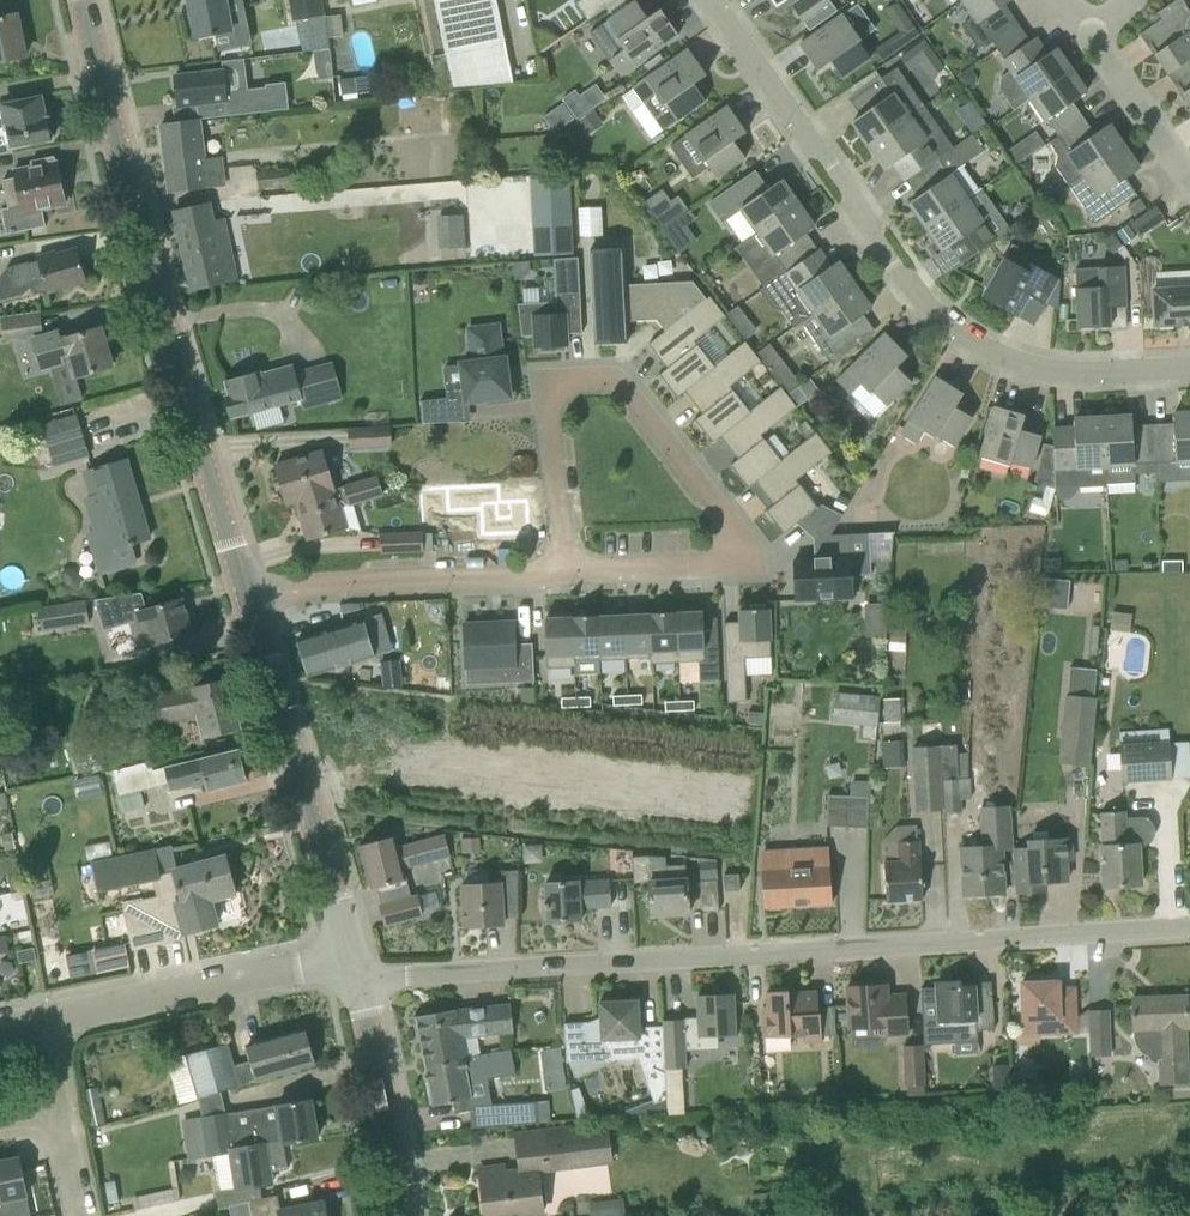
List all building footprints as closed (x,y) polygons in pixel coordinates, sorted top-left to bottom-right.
[(197,39),(232,31),(226,2),(233,0),(189,0),(197,39)] [(322,17),(319,0),(289,0),(292,22),(322,17)] [(446,54),(453,88),(513,83),(496,0),(435,0),(446,54)] [(588,22),(620,0),(582,0),(576,4),(588,22)] [(778,14),(791,5),(803,22),(831,3),(829,0),(768,0),(778,14)] [(964,1),(973,14),(963,27),(978,49),(1017,22),(1005,6),(1013,0),(965,0),(964,1)] [(1181,0),(1180,0),(1159,14),(1163,20),(1139,35),(1150,50),(1152,49),(1169,73),(1167,75),(1189,60),(1189,12),(1181,0)] [(679,36),(661,10),(648,19),(636,2),(590,34),(610,62),(612,60),(623,75),(679,36)] [(885,12),(909,45),(920,37),(897,3),(885,12)] [(25,57),(17,15),(0,18),(0,62),(25,57)] [(800,46),(818,71),(831,62),(842,79),(871,59),(859,43),(862,41),(843,15),(800,46)] [(341,16),(325,18),(326,25),(327,38),(343,36),(341,16)] [(897,54),(908,71),(919,63),(933,54),(922,37),(897,54)] [(1004,60),(1012,71),(1001,78),(999,90),(1014,111),(1032,99),(1071,72),(1055,50),(1042,59),(1030,42),(1004,60)] [(314,60),(331,58),(330,50),(313,52),(314,60)] [(633,89),(663,132),(706,102),(694,85),(707,76),(689,50),(633,89)] [(1167,75),(1177,90),(1180,88),(1189,103),(1189,60),(1167,75)] [(908,119),(925,108),(897,68),(881,79),(880,77),(854,95),(867,113),(853,122),(870,146),(908,119)] [(226,93),(223,70),(173,76),(177,109),(197,107),(199,120),(289,110),(286,83),(266,85),(266,88),(226,93)] [(972,71),(959,80),(968,93),(976,87),(977,78),(972,71)] [(1058,137),(1084,119),(1073,103),(1086,94),(1071,72),(1032,99),(1058,137)] [(342,96),(357,94),(355,78),(340,81),(342,96)] [(577,120),(589,111),(576,92),(564,101),(577,120)] [(44,122),(42,114),(44,114),(41,99),(28,102),(27,100),(15,102),(15,105),(0,108),(0,156),(14,153),(13,148),(52,140),(52,138),(55,132),(54,126),(50,122),(44,122)] [(544,118),(555,133),(574,120),(563,104),(544,118)] [(717,179),(745,159),(733,142),(747,133),(729,107),(670,148),(681,164),(699,152),(717,179)] [(586,123),(597,115),(593,110),(579,121),(578,122),(587,135),(589,137),(590,136),(594,133),(586,123)] [(900,160),(912,177),(953,148),(940,130),(924,141),(908,119),(870,146),(887,169),(900,160)] [(1069,185),(1123,148),(1108,126),(1095,135),(1084,119),(1058,137),(1048,144),(1057,156),(1056,167),(1069,185)] [(161,126),(169,192),(208,188),(208,187),(225,185),(222,159),(205,161),(200,121),(161,126)] [(587,135),(578,122),(565,131),(574,144),(587,135)] [(1015,165),(1027,158),(1018,145),(1006,153),(1015,165)] [(910,203),(927,227),(980,190),(953,150),(954,149),(953,148),(912,177),(924,194),(910,203)] [(1096,224),(1137,196),(1125,179),(1139,170),(1123,148),(1069,185),(1096,224)] [(3,210),(8,235),(46,227),(42,209),(66,205),(65,201),(68,199),(66,189),(62,188),(57,164),(55,164),(54,159),(33,163),(35,171),(15,174),(16,179),(4,182),(9,208),(3,210)] [(256,173),(259,191),(292,186),(290,169),(256,173)] [(570,171),(532,173),(536,255),(574,253),(570,171)] [(742,209),(758,232),(797,205),(781,181),(767,191),(755,173),(709,205),(718,219),(720,217),(723,223),(742,209)] [(969,260),(1009,232),(980,190),(927,227),(943,251),(956,242),(969,260)] [(679,197),(671,203),(652,216),(662,230),(680,218),(689,211),(679,197)] [(1140,199),(1127,208),(1133,217),(1146,209),(1140,199)] [(210,204),(173,213),(191,290),(238,280),(230,246),(220,248),(210,204)] [(759,291),(760,292),(787,273),(812,255),(801,238),(814,229),(797,205),(758,232),(736,248),(764,288),(759,291)] [(577,207),(578,235),(601,235),(600,206),(577,207)] [(1164,220),(1156,208),(1132,224),(1140,236),(1164,220)] [(695,220),(689,211),(680,218),(686,227),(695,220)] [(1041,228),(1041,227),(1046,233),(1053,228),(1049,222),(1050,221),(1043,211),(1034,219),(1041,228)] [(1177,220),(1167,227),(1170,232),(1181,224),(1177,220)] [(1136,238),(1127,226),(1117,233),(1125,245),(1136,238)] [(459,240),(474,239),(473,228),(459,229),(459,240)] [(1124,250),(1113,234),(1102,241),(1113,258),(1124,250)] [(666,332),(667,332),(705,301),(707,300),(693,282),(624,285),(623,249),(590,250),(595,345),(628,343),(627,322),(657,321),(666,332)] [(47,293),(87,281),(85,276),(87,276),(84,265),(82,265),(78,250),(58,256),(58,253),(38,259),(38,262),(29,265),(28,263),(7,269),(14,293),(35,287),(37,294),(47,292),(47,293)] [(794,329),(802,323),(854,287),(838,263),(824,272),(812,255),(787,273),(803,297),(782,312),(794,329)] [(583,334),(579,258),(554,260),(557,303),(518,305),(522,337),(535,337),(536,348),(541,348),(541,353),(557,352),(556,347),(567,346),(567,335),(583,334)] [(1005,260),(999,270),(992,266),(981,285),(989,289),(984,297),(1017,316),(1029,295),(1044,303),(1058,312),(1061,282),(1057,281),(1057,279),(1025,261),(1021,269),(1005,260)] [(513,264),(515,281),(523,280),(531,273),(529,262),(513,264)] [(1099,268),(1075,269),(1077,289),(1076,289),(1078,330),(1110,328),(1109,309),(1126,308),(1124,267),(1099,268)] [(1155,326),(1178,325),(1178,327),(1179,327),(1179,325),(1188,325),(1188,326),(1189,326),(1189,325),(1189,324),(1189,271),(1171,272),(1172,289),(1153,290),(1155,326)] [(339,296),(352,293),(349,280),(337,283),(339,296)] [(854,287),(802,323),(831,365),(870,338),(858,320),(871,310),(854,287)] [(678,398),(685,392),(715,368),(714,367),(694,342),(726,317),(710,297),(707,300),(705,301),(667,332),(666,332),(649,346),(667,369),(657,377),(666,388),(668,386),(678,398)] [(727,315),(734,323),(744,315),(738,307),(727,315)] [(58,333),(45,337),(41,312),(1,318),(5,341),(32,338),(42,373),(71,364),(75,379),(112,368),(101,328),(61,340),(58,333)] [(461,364),(462,366),(466,402),(469,402),(488,400),(489,405),(516,401),(513,377),(508,378),(506,359),(503,359),(499,326),(469,330),(473,363),(461,364)] [(896,369),(908,356),(886,334),(837,382),(851,395),(861,385),(870,394),(872,392),(888,408),(911,382),(896,369)] [(715,368),(685,392),(703,415),(693,423),(701,433),(704,432),(713,443),(721,437),(751,413),(750,412),(730,387),(761,362),(745,342),(727,356),(714,367),(715,368)] [(225,397),(231,419),(301,400),(304,410),(343,400),(333,362),(296,373),(294,366),(262,375),(261,372),(225,382),(229,396),(225,397)] [(963,394),(937,377),(901,435),(917,445),(925,433),(935,439),(937,437),(954,448),(973,418),(955,407),(963,394)] [(810,379),(799,387),(805,395),(812,397),(819,392),(810,379)] [(755,481),(781,461),(761,436),(796,408),(780,388),(750,412),(751,413),(721,437),(739,460),(730,467),(747,487),(755,481)] [(423,424),(461,422),(458,397),(448,399),(420,402),(423,424)] [(1031,470),(1041,436),(1021,431),(1025,415),(995,407),(980,458),(1011,467),(1011,464),(1031,470)] [(1173,415),(1174,431),(1153,432),(1155,464),(1189,462),(1189,414),(1173,415)] [(1155,464),(1153,432),(1133,433),(1132,417),(1103,419),(1106,486),(1107,486),(1106,466),(1155,464)] [(1106,486),(1103,419),(1074,420),(1075,436),(1053,437),(1056,489),(1106,486)] [(85,458),(73,420),(44,429),(56,468),(85,458)] [(807,440),(815,433),(805,421),(797,427),(807,440)] [(392,446),(392,428),(350,430),(351,448),(392,446)] [(755,481),(774,505),(764,513),(772,524),(776,524),(784,534),(803,520),(818,508),(797,481),(832,453),(816,433),(781,461),(755,481)] [(287,504),(296,502),(335,490),(323,451),(276,466),(287,504)] [(135,563),(130,546),(150,540),(124,461),(85,474),(92,496),(84,498),(93,532),(87,534),(100,574),(135,563)] [(377,476),(335,490),(296,502),(308,540),(347,528),(340,508),(383,494),(377,476)] [(446,488),(447,513),(481,511),(482,537),(530,534),(528,501),(511,502),(511,498),(500,499),(500,485),(446,488)] [(843,514),(849,501),(837,496),(832,509),(843,514)] [(872,576),(870,534),(832,536),(844,516),(822,505),(818,508),(803,520),(821,536),(822,558),(815,558),(815,560),(794,561),(796,602),(853,599),(852,576),(872,576)] [(383,553),(403,552),(425,551),(424,532),(382,534),(383,553)] [(1060,571),(1060,559),(1044,559),(1044,572),(1060,571)] [(1114,572),(1128,572),(1127,561),(1113,562),(1114,572)] [(1162,562),(1162,573),(1183,573),(1183,561),(1162,562)] [(889,562),(876,563),(876,576),(890,575),(889,562)] [(1067,607),(1069,579),(1046,577),(1044,605),(1067,607)] [(141,651),(192,635),(185,611),(180,612),(177,601),(147,610),(141,593),(96,600),(105,630),(132,622),(141,651)] [(38,610),(42,632),(89,625),(86,603),(38,610)] [(745,659),(771,658),(769,610),(765,610),(764,606),(750,606),(750,610),(740,611),(740,623),(725,623),(728,703),(747,702),(745,659)] [(676,614),(678,663),(705,662),(703,612),(676,613),(676,614)] [(650,614),(650,615),(652,658),(651,659),(652,664),(678,663),(676,614),(676,613),(650,614)] [(626,660),(651,659),(652,658),(650,615),(624,616),(626,660)] [(573,617),(573,618),(575,662),(576,662),(600,661),(599,617),(598,616),(573,617)] [(624,616),(599,617),(600,661),(626,660),(624,616)] [(576,668),(576,662),(575,662),(573,618),(546,619),(548,669),(576,668)] [(364,619),(298,639),(309,677),(376,657),(364,619)] [(518,644),(518,643),(515,643),(514,621),(464,624),(466,667),(496,665),(497,683),(535,681),(533,642),(530,642),(530,644),(518,644)] [(890,644),(905,645),(906,630),(891,629),(890,644)] [(401,664),(401,660),(382,663),(385,687),(413,684),(410,663),(401,664)] [(78,703),(86,690),(64,677),(61,682),(71,689),(67,696),(78,703)] [(241,730),(228,679),(190,690),(190,691),(121,704),(124,716),(131,715),(134,730),(147,727),(147,724),(197,715),(203,739),(241,730)] [(521,688),(521,704),(536,703),(535,687),(521,688)] [(878,726),(880,697),(836,693),(834,722),(878,726)] [(642,695),(628,696),(628,706),(643,705),(642,695)] [(614,706),(628,706),(628,696),(613,697),(614,706)] [(1065,696),(1058,763),(1090,767),(1097,699),(1065,696)] [(577,708),(576,698),(562,699),(562,709),(577,708)] [(576,698),(577,708),(591,707),(591,698),(576,698)] [(680,702),(680,712),(695,711),(695,701),(680,702)] [(680,712),(680,702),(666,702),(666,712),(680,712)] [(885,724),(902,724),(904,724),(904,705),(884,706),(885,724)] [(764,713),(748,712),(747,725),(762,726),(764,713)] [(1123,782),(1172,779),(1169,744),(1168,729),(1119,732),(1123,782)] [(95,736),(68,743),(75,774),(103,768),(95,736)] [(883,767),(898,766),(897,739),(882,740),(883,767)] [(1,761),(12,759),(9,744),(0,745),(0,754),(1,761)] [(915,814),(945,812),(944,781),(971,779),(969,753),(957,754),(957,745),(911,748),(915,814)] [(208,790),(246,782),(246,779),(248,774),(249,774),(247,765),(246,765),(242,762),(238,751),(165,769),(168,784),(170,792),(206,783),(208,790)] [(113,773),(119,797),(142,791),(158,787),(154,772),(152,763),(113,773)] [(78,797),(96,796),(95,776),(77,777),(78,797)] [(960,799),(972,799),(971,779),(944,781),(945,812),(961,811),(960,799)] [(868,829),(869,805),(870,782),(852,781),(851,796),(828,795),(827,827),(868,829)] [(1006,894),(1003,847),(1013,847),(1010,806),(980,807),(982,847),(961,849),(964,896),(1006,894)] [(1102,847),(1105,888),(1141,885),(1139,846),(1144,846),(1149,843),(1153,839),(1154,834),(1154,829),(1152,824),(1148,820),(1143,818),(1126,819),(1125,811),(1101,813),(1103,847),(1102,847)] [(887,901),(923,899),(921,862),(920,862),(918,825),(896,826),(883,841),(887,901)] [(3,836),(6,852),(16,850),(13,834),(3,836)] [(450,857),(446,837),(399,848),(396,837),(360,846),(371,889),(407,880),(405,870),(450,857)] [(481,838),(462,839),(462,854),(482,853),(481,838)] [(1015,850),(1017,893),(1037,892),(1036,883),(1067,881),(1066,861),(1072,860),(1071,839),(1030,842),(1030,849),(1015,850)] [(524,846),(525,865),(542,864),(541,845),(524,846)] [(176,893),(185,934),(217,925),(209,896),(233,889),(234,894),(236,894),(226,857),(176,870),(172,846),(92,862),(98,894),(155,883),(159,897),(176,893)] [(763,871),(765,909),(832,904),(828,848),(798,850),(799,868),(763,871)] [(651,916),(690,913),(688,880),(686,880),(686,865),(666,867),(666,856),(650,856),(633,857),(634,883),(649,882),(651,916)] [(519,911),(519,871),(489,872),(490,884),(463,886),(464,909),(460,910),(461,921),(465,922),(465,927),(504,925),(503,912),(519,911)] [(740,891),(739,874),(724,875),(725,892),(740,891)] [(9,879),(11,892),(24,890),(22,877),(9,879)] [(717,880),(701,881),(703,913),(719,911),(717,880)] [(546,884),(548,922),(582,920),(582,909),(611,907),(610,881),(580,883),(580,882),(546,884)] [(133,951),(186,940),(185,934),(176,893),(159,897),(123,905),(133,951)] [(418,897),(381,907),(386,925),(423,916),(418,897)] [(21,945),(33,942),(30,931),(18,934),(21,945)] [(10,952),(7,936),(0,937),(0,954),(10,952)] [(18,952),(20,964),(37,960),(35,948),(18,952)] [(97,971),(93,950),(66,956),(71,980),(98,974),(97,971)] [(979,1041),(977,1031),(995,1030),(992,992),(976,993),(975,989),(971,985),(961,986),(961,980),(937,982),(938,1000),(922,1001),(925,1045),(979,1041)] [(1040,1035),(1076,1034),(1076,1017),(1060,1017),(1059,982),(1022,983),(1023,1022),(1040,1022),(1040,1035)] [(883,1037),(908,1035),(905,995),(888,996),(887,985),(847,988),(850,1029),(883,1027),(883,1037)] [(515,989),(515,997),(524,997),(524,989),(515,989)] [(822,1042),(822,1037),(836,1036),(835,1007),(819,1008),(818,992),(789,994),(789,991),(767,992),(768,1007),(763,1007),(765,1038),(806,1036),(806,1043),(822,1042)] [(734,995),(698,997),(700,1048),(717,1047),(716,1038),(736,1037),(734,995)] [(1156,1053),(1160,1055),(1161,1084),(1188,1083),(1186,1029),(1188,1028),(1187,997),(1133,999),(1134,1030),(1138,1030),(1140,1039),(1144,1046),(1151,1051),(1156,1053)] [(579,1023),(565,1024),(567,1063),(603,1061),(605,1065),(616,1060),(639,1059),(654,1104),(667,1099),(666,1070),(665,1054),(663,1026),(640,1027),(639,1013),(642,1012),(642,1010),(639,1011),(636,1006),(639,1005),(639,1000),(600,1002),(601,1023),(585,1024),(586,1025),(580,1027),(579,1023)] [(467,1038),(514,1033),(510,1004),(509,1004),(509,1005),(456,1011),(455,1011),(455,1010),(417,1017),(426,1067),(464,1059),(464,1058),(470,1057),(467,1038)] [(1109,1011),(1089,1012),(1090,1033),(1091,1056),(1110,1056),(1109,1011)] [(687,1068),(685,1021),(663,1022),(663,1026),(665,1054),(666,1070),(687,1068)] [(186,1056),(198,1098),(276,1077),(275,1074),(315,1064),(305,1030),(265,1041),(265,1043),(247,1048),(251,1062),(234,1066),(232,1058),(224,1045),(186,1056)] [(905,1086),(908,1085),(908,1098),(925,1097),(923,1046),(904,1047),(905,1086)] [(544,1070),(563,1068),(560,1049),(541,1051),(544,1070)] [(480,1055),(470,1057),(464,1058),(464,1059),(426,1067),(434,1106),(454,1102),(456,1114),(470,1111),(474,1111),(469,1087),(481,1084),(480,1079),(487,1078),(487,1081),(516,1075),(511,1050),(480,1055)] [(1012,1089),(1011,1071),(1010,1065),(993,1066),(994,1091),(1012,1089)] [(1011,1071),(1012,1089),(1038,1088),(1037,1069),(1011,1071)] [(607,1079),(570,1085),(575,1111),(611,1105),(607,1079)] [(89,1119),(104,1116),(99,1088),(83,1091),(89,1119)] [(668,1116),(667,1099),(654,1104),(659,1117),(668,1116)] [(206,1156),(214,1155),(244,1150),(243,1147),(256,1145),(256,1146),(284,1142),(284,1144),(318,1139),(312,1100),(278,1105),(281,1123),(234,1131),(231,1113),(200,1118),(206,1156)] [(549,1101),(538,1102),(539,1113),(550,1112),(549,1101)] [(538,1102),(509,1103),(510,1126),(539,1124),(539,1113),(538,1102)] [(480,1169),(486,1215),(527,1215),(543,1214),(538,1175),(613,1166),(608,1124),(516,1135),(521,1172),(505,1174),(504,1166),(480,1169)] [(244,1150),(214,1155),(220,1192),(262,1186),(260,1174),(288,1170),(284,1144),(284,1142),(256,1146),(256,1145),(243,1147),(244,1150)] [(0,1162),(0,1215),(15,1215),(12,1200),(27,1197),(20,1159),(0,1162)] [(22,1170),(24,1182),(47,1177),(44,1166),(22,1170)] [(324,1202),(282,1212),(278,1196),(249,1202),(252,1215),(327,1215),(324,1202)] [(588,1215),(623,1215),(622,1197),(587,1199),(588,1215)] [(249,1202),(229,1206),(232,1215),(252,1215),(249,1202)]
